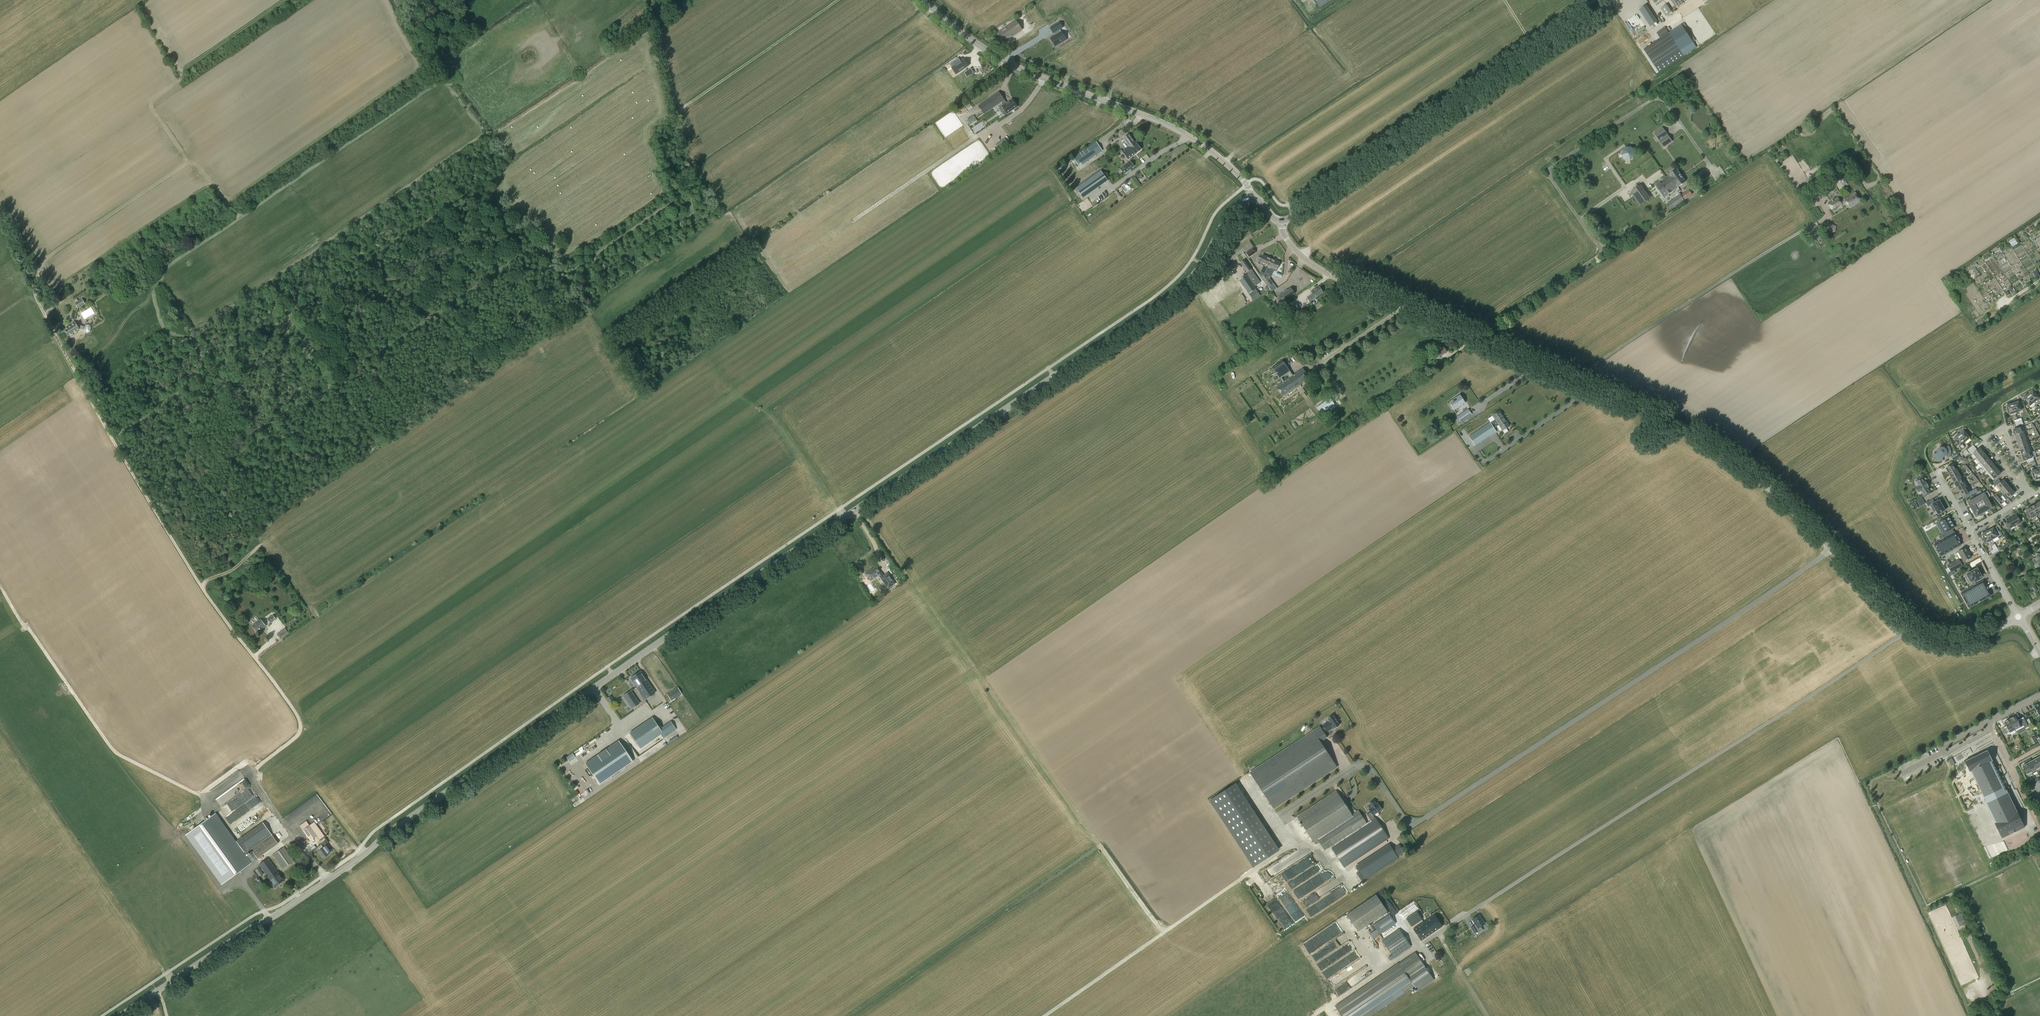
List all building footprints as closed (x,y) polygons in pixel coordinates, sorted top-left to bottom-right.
[(1676,8),(1684,3),(1683,0),(1671,0),(1676,8)] [(1639,9),(1650,25),(1658,21),(1646,4),(1639,9)] [(1661,8),(1666,15),(1672,11),(1667,4),(1661,8)] [(1056,32),(1051,36),(1057,43),(1068,35),(1062,28),(1065,26),(1060,20),(1051,26),(1056,32)] [(1004,42),(1022,30),(1016,21),(998,33),(1004,42)] [(1671,22),(1666,25),(1669,30),(1674,27),(1671,22)] [(1682,24),(1669,33),(1684,55),(1696,47),(1682,24)] [(1644,49),(1659,71),(1684,55),(1669,33),(1665,27),(1657,32),(1661,38),(1644,49)] [(957,59),(949,64),(956,74),(968,66),(964,60),(961,62),(959,63),(957,59)] [(971,69),(965,73),(967,77),(973,73),(971,69)] [(979,106),(984,113),(996,105),(996,106),(1004,100),(999,92),(991,97),(991,98),(979,106)] [(1012,99),(1000,108),(1005,115),(1011,111),(1011,110),(1013,109),(1014,109),(1017,107),(1016,105),(1017,104),(1014,100),(1013,101),(1012,99)] [(1663,127),(1654,133),(1664,146),(1672,141),(1663,127)] [(1130,146),(1135,142),(1129,134),(1123,138),(1125,141),(1124,143),(1127,147),(1129,145),(1130,146)] [(1005,138),(996,144),(999,148),(1008,142),(1005,138)] [(1102,151),(1096,142),(1073,157),(1078,164),(1081,163),(1082,165),(1102,151)] [(1128,159),(1141,150),(1135,142),(1130,146),(1129,145),(1127,147),(1122,151),(1128,159)] [(1632,147),(1627,147),(1623,150),(1622,155),(1625,160),(1630,160),(1634,158),(1635,157),(1636,152),(1632,147)] [(1120,169),(1124,174),(1134,166),(1130,161),(1120,169)] [(1669,175),(1666,177),(1670,183),(1674,181),(1678,187),(1686,182),(1677,169),(1669,175)] [(1076,188),(1083,198),(1107,180),(1100,171),(1076,188)] [(1129,185),(1133,190),(1141,184),(1135,176),(1129,180),(1132,183),(1129,185)] [(1670,183),(1666,177),(1655,185),(1664,197),(1678,187),(1674,181),(1670,183)] [(1815,190),(1819,187),(1814,179),(1810,181),(1815,190)] [(1641,185),(1630,192),(1637,202),(1648,195),(1641,185)] [(1813,202),(1823,196),(1819,188),(1808,194),(1813,202)] [(1681,195),(1684,200),(1692,194),(1689,190),(1682,194),(1681,195)] [(1845,201),(1842,203),(1838,197),(1827,203),(1832,211),(1846,202),(1849,208),(1862,201),(1856,191),(1843,199),(1845,201)] [(1685,201),(1680,194),(1666,204),(1667,206),(1671,210),(1672,209),(1685,201)] [(1830,223),(1827,227),(1830,232),(1835,231),(1836,226),(1830,223)] [(1246,253),(1249,257),(1256,253),(1253,248),(1246,253)] [(1263,263),(1268,265),(1271,259),(1262,255),(1261,258),(1258,257),(1255,262),(1262,265),(1263,263)] [(1273,270),(1276,271),(1277,269),(1280,262),(1271,259),(1268,265),(1267,268),(1270,269),(1272,273),(1273,270)] [(1247,275),(1240,280),(1249,293),(1249,294),(1253,301),(1260,296),(1256,289),(1254,286),(1260,282),(1251,269),(1251,270),(1245,260),(1241,263),(1249,275),(1247,276),(1247,275)] [(2008,277),(2014,274),(2013,271),(2009,264),(2003,267),(2004,269),(2008,277)] [(1264,274),(1261,277),(1268,286),(1273,283),(1270,279),(1272,273),(1270,269),(1267,268),(1264,274)] [(1311,291),(1313,294),(1307,298),(1310,302),(1323,293),(1319,286),(1311,291)] [(1295,294),(1291,288),(1276,298),(1280,304),(1295,294)] [(85,304),(84,302),(82,299),(78,301),(77,298),(74,300),(76,302),(75,303),(78,308),(85,304)] [(1284,305),(1289,313),(1294,309),(1289,302),(1284,305)] [(77,324),(76,322),(75,321),(71,323),(72,325),(65,329),(68,336),(80,329),(83,329),(85,332),(88,333),(90,332),(91,327),(90,325),(87,324),(84,326),(81,325),(79,323),(77,324)] [(1437,353),(1439,357),(1447,352),(1442,345),(1435,350),(1432,353),(1431,350),(1427,352),(1431,358),(1437,353)] [(1283,360),(1272,367),(1275,372),(1278,370),(1283,377),(1287,374),(1289,378),(1276,387),(1282,396),(1288,392),(1289,393),(1301,385),(1300,384),(1309,378),(1303,369),(1293,375),(1283,360)] [(2028,395),(2034,402),(2036,405),(2039,402),(2039,400),(2037,399),(2038,398),(2032,390),(2029,393),(2030,394),(2028,395)] [(1455,410),(1465,403),(1460,395),(1455,397),(1456,398),(1456,397),(1458,400),(1455,401),(1452,403),(1455,409),(1455,410)] [(2034,402),(2028,395),(2026,396),(2026,395),(2022,398),(2029,406),(2030,407),(2035,404),(2033,402),(2034,402)] [(1330,398),(1316,408),(1321,414),(1334,405),(1330,398)] [(2012,404),(2015,412),(2021,410),(2018,401),(2014,402),(2014,403),(2012,404)] [(2009,414),(2015,412),(2012,404),(2010,405),(2010,403),(2006,405),(2009,414)] [(1468,409),(1456,417),(1460,422),(1472,414),(1468,409)] [(1494,428),(1498,425),(1502,431),(1509,426),(1500,410),(1492,415),(1495,420),(1491,423),(1490,422),(1469,436),(1475,445),(1496,432),(1494,428)] [(2015,435),(2025,431),(2023,426),(2013,429),(2015,435)] [(1961,434),(1959,435),(1965,442),(1969,438),(1963,430),(1960,433),(1961,434)] [(2025,431),(2015,435),(2017,440),(2027,437),(2025,431)] [(1965,442),(1959,435),(1957,436),(1957,435),(1953,438),(1962,448),(1964,447),(1962,444),(1965,442)] [(2019,445),(2028,442),(2027,437),(2017,440),(2019,445)] [(2028,442),(2019,445),(2021,450),(2030,447),(2028,442)] [(1949,447),(1948,446),(1945,449),(1945,448),(1944,448),(1943,447),(1942,447),(1941,447),(1941,448),(1940,448),(1939,448),(1939,449),(1938,449),(1938,450),(1937,451),(1937,452),(1937,453),(1934,454),(1934,455),(1934,456),(1935,457),(1935,458),(1936,458),(1937,459),(1938,460),(1939,460),(1940,461),(1941,461),(1942,461),(1943,461),(1942,457),(1943,457),(1944,457),(1944,456),(1945,456),(1946,455),(1949,457),(1950,456),(1950,455),(1950,454),(1951,453),(1951,452),(1951,451),(1950,450),(1950,449),(1950,448),(1949,448),(1949,447)] [(2030,447),(2021,450),(2022,455),(2032,452),(2030,447)] [(1973,453),(1973,454),(1976,458),(1983,452),(1980,448),(1977,450),(1973,453)] [(1987,457),(1983,452),(1976,458),(1975,459),(1979,463),(1987,457)] [(2032,458),(2033,457),(2034,457),(2032,452),(2022,455),(2024,460),(2026,460),(2032,458)] [(1979,463),(1982,467),(1990,461),(1987,457),(1979,463)] [(1993,465),(1990,461),(1982,467),(1986,471),(1993,465)] [(1949,473),(1956,469),(1953,464),(1946,468),(1949,473)] [(1997,469),(1993,465),(1986,471),(1989,476),(1997,469)] [(2037,469),(2034,470),(2033,467),(2031,468),(2035,481),(2039,479),(2038,478),(2039,478),(2039,477),(2037,469)] [(1956,469),(1949,473),(1952,478),(1959,474),(1956,469)] [(1997,469),(1989,476),(1993,480),(2000,473),(1997,469)] [(1959,474),(1952,478),(1954,482),(1963,477),(1961,478),(1959,474)] [(1919,486),(1918,486),(1916,488),(1918,493),(1922,491),(1925,496),(1931,493),(1928,488),(1929,487),(1928,485),(1927,484),(1927,483),(1926,482),(1925,482),(1922,477),(1917,480),(1920,483),(1919,486)] [(1954,482),(1957,487),(1966,482),(1963,477),(1954,482)] [(2007,484),(2003,480),(2001,482),(1999,479),(1993,484),(1999,491),(2007,484)] [(1957,487),(1960,492),(1968,487),(1966,482),(1957,487)] [(2007,484),(1999,491),(2001,490),(2004,494),(2011,489),(2007,484)] [(1968,487),(1960,492),(1962,497),(1965,495),(1967,498),(1978,492),(1976,488),(1971,491),(1968,487)] [(2011,489),(2004,494),(2002,495),(2006,500),(2014,493),(2011,489)] [(1987,498),(1990,496),(1987,491),(1968,502),(1976,517),(1992,508),(1987,498)] [(1930,505),(1932,509),(1934,512),(1936,511),(1938,514),(1945,510),(1939,500),(1935,503),(1933,499),(1926,503),(1928,507),(1930,505)] [(2031,507),(2036,516),(2039,513),(2039,511),(2036,504),(2031,507)] [(2031,518),(2036,516),(2031,507),(2026,510),(2027,511),(2029,515),(2031,518)] [(1941,556),(1962,544),(1955,532),(1954,533),(1952,529),(1955,528),(1948,515),(1939,520),(1941,524),(1940,525),(1946,537),(1934,544),(1941,556)] [(2020,523),(2021,522),(2017,515),(2006,521),(2008,523),(2005,524),(2008,530),(2011,528),(2010,528),(2016,525),(2017,525),(2020,524),(2020,523)] [(1988,531),(1992,539),(1997,536),(1999,539),(2002,537),(1999,531),(1996,533),(1992,527),(1989,529),(1989,530),(1988,531)] [(1992,539),(1988,531),(1986,532),(1985,531),(1982,533),(1987,542),(1992,539)] [(2019,545),(2016,541),(2013,543),(2014,544),(2008,547),(2010,549),(2019,545)] [(1947,565),(1951,572),(1954,570),(1962,565),(1961,563),(1963,561),(1964,562),(1971,557),(1966,547),(1958,552),(1962,559),(1960,560),(1959,559),(1947,565)] [(888,589),(896,584),(888,572),(884,575),(877,566),(865,573),(868,577),(871,581),(879,576),(888,589)] [(1979,569),(1978,570),(1977,568),(1967,574),(1971,582),(1972,582),(1974,586),(1961,593),(1969,607),(1978,602),(1978,603),(1982,600),(1991,595),(1988,590),(1989,590),(1986,585),(1986,586),(1983,581),(1976,585),(1975,582),(1976,582),(1976,581),(1978,580),(1978,581),(1980,579),(1979,578),(1982,576),(1981,574),(1982,574),(1979,569)] [(267,619),(270,623),(276,619),(273,615),(267,619)] [(266,626),(261,619),(252,626),(258,633),(266,626)] [(285,628),(277,634),(281,639),(289,633),(285,628)] [(645,699),(655,692),(641,671),(630,678),(645,699)] [(671,701),(682,694),(677,687),(666,694),(671,701)] [(623,695),(631,708),(639,703),(630,690),(623,695)] [(630,707),(626,710),(628,712),(633,709),(634,710),(644,704),(642,702),(631,709),(630,707)] [(1324,727),(1322,729),(1324,732),(1326,730),(1327,731),(1333,727),(1334,728),(1340,725),(1333,715),(1328,719),(1329,721),(1323,725),(1324,727)] [(2015,730),(2016,731),(2024,726),(2025,729),(2028,727),(2029,727),(2024,717),(2023,717),(2023,718),(2021,719),(2020,719),(2018,721),(2015,716),(2013,718),(2013,717),(2010,719),(2015,730)] [(642,724),(629,733),(640,749),(663,734),(652,717),(642,724)] [(2010,732),(2015,730),(2010,719),(2006,720),(2007,721),(2005,722),(2004,722),(2007,726),(2004,728),(2007,734),(2010,733),(2010,732)] [(1321,727),(1251,773),(1274,808),(1337,766),(1320,742),(1321,741),(1320,740),(1326,736),(1327,737),(1324,732),(1322,729),(1321,727)] [(653,747),(656,752),(667,744),(664,739),(653,747)] [(603,781),(632,761),(618,740),(589,760),(603,781)] [(1988,750),(1965,761),(1970,772),(1972,771),(1975,777),(1981,774),(1983,778),(1989,775),(1987,772),(1994,768),(1991,762),(1993,761),(1988,750)] [(575,757),(572,753),(566,757),(569,762),(575,757)] [(2031,761),(2036,769),(2037,771),(2039,770),(2039,766),(2036,758),(2031,761)] [(2031,761),(2027,763),(2031,772),(2032,772),(2036,769),(2031,761)] [(2031,772),(2027,763),(2022,766),(2028,776),(2033,774),(2032,772),(2031,772)] [(1994,768),(1987,772),(1989,775),(1994,784),(2000,781),(1994,768)] [(228,779),(233,787),(244,778),(239,771),(228,779)] [(1981,774),(1975,777),(1983,794),(1990,791),(1983,778),(1981,774)] [(1990,791),(1983,794),(1986,800),(1984,800),(1989,810),(2011,799),(2008,793),(2006,794),(2000,781),(1994,784),(1989,775),(1983,778),(1990,791)] [(1234,784),(1210,800),(1254,866),(1278,851),(1234,784)] [(225,814),(259,794),(254,786),(220,806),(225,814)] [(1376,817),(1375,818),(1371,820),(1367,823),(1362,816),(1361,815),(1360,815),(1359,814),(1358,814),(1357,814),(1356,814),(1355,814),(1354,814),(1353,814),(1353,815),(1352,815),(1337,791),(1298,817),(1314,842),(1318,839),(1325,851),(1331,847),(1344,867),(1389,838),(1376,817)] [(2012,799),(1989,810),(1995,823),(2002,838),(2025,827),(2018,812),(2017,812),(2012,799)] [(1371,820),(1375,818),(1373,814),(1377,812),(1378,812),(1382,809),(1378,803),(1377,803),(1375,800),(1369,804),(1372,808),(1369,810),(1371,812),(1367,814),(1371,820)] [(233,820),(238,817),(238,813),(242,813),(244,812),(244,808),(250,808),(250,806),(253,806),(251,801),(251,804),(246,806),(246,807),(244,808),(243,808),(232,812),(235,819),(232,819),(232,816),(230,817),(230,820),(233,820)] [(246,857),(215,814),(186,834),(222,884),(251,863),(254,860),(250,855),(250,854),(246,857)] [(309,825),(306,821),(300,825),(303,831),(310,840),(317,836),(320,840),(325,836),(314,822),(309,825)] [(263,823),(239,839),(250,854),(250,855),(254,852),(252,850),(272,835),(269,831),(263,823)] [(254,852),(250,855),(254,860),(278,843),(272,835),(252,850),(254,852)] [(1391,847),(1389,843),(1355,866),(1365,880),(1399,858),(1398,857),(1391,847)] [(318,851),(323,858),(329,854),(328,853),(330,851),(327,847),(326,845),(323,847),(322,845),(319,846),(321,849),(318,851)] [(294,860),(284,847),(273,855),(283,868),(294,860)] [(278,871),(268,858),(258,864),(269,878),(275,887),(284,880),(278,871)] [(263,873),(259,867),(255,870),(259,876),(260,877),(264,874),(263,873)] [(1312,887),(1323,884),(1320,876),(1313,878),(1314,882),(1303,886),(1304,887),(1297,889),(1299,896),(1314,891),(1312,887)] [(1358,931),(1387,911),(1375,895),(1346,914),(1358,931)] [(1329,897),(1307,909),(1311,916),(1335,903),(1332,898),(1330,899),(1329,897)] [(1298,908),(1293,902),(1288,906),(1293,912),(1298,908)] [(1406,918),(1412,926),(1422,919),(1416,911),(1410,916),(1406,918)] [(1413,929),(1421,940),(1442,926),(1434,914),(1413,929)] [(1966,924),(1961,914),(1955,916),(1960,926),(1966,924)] [(1377,929),(1370,934),(1373,939),(1380,934),(1394,924),(1388,915),(1373,925),(1377,929)] [(1474,924),(1474,925),(1478,931),(1479,932),(1483,930),(1480,926),(1485,923),(1480,916),(1473,920),(1475,924),(1474,924)] [(1337,920),(1322,930),(1322,945),(1317,945),(1317,948),(1344,931),(1337,920)] [(1382,940),(1394,958),(1411,946),(1399,929),(1382,940)] [(1366,986),(1336,1007),(1342,1015),(1369,1015),(1414,985),(1417,990),(1433,979),(1415,952),(1366,986)] [(1327,978),(1333,989),(1337,987),(1335,984),(1353,974),(1349,966),(1327,978)]
